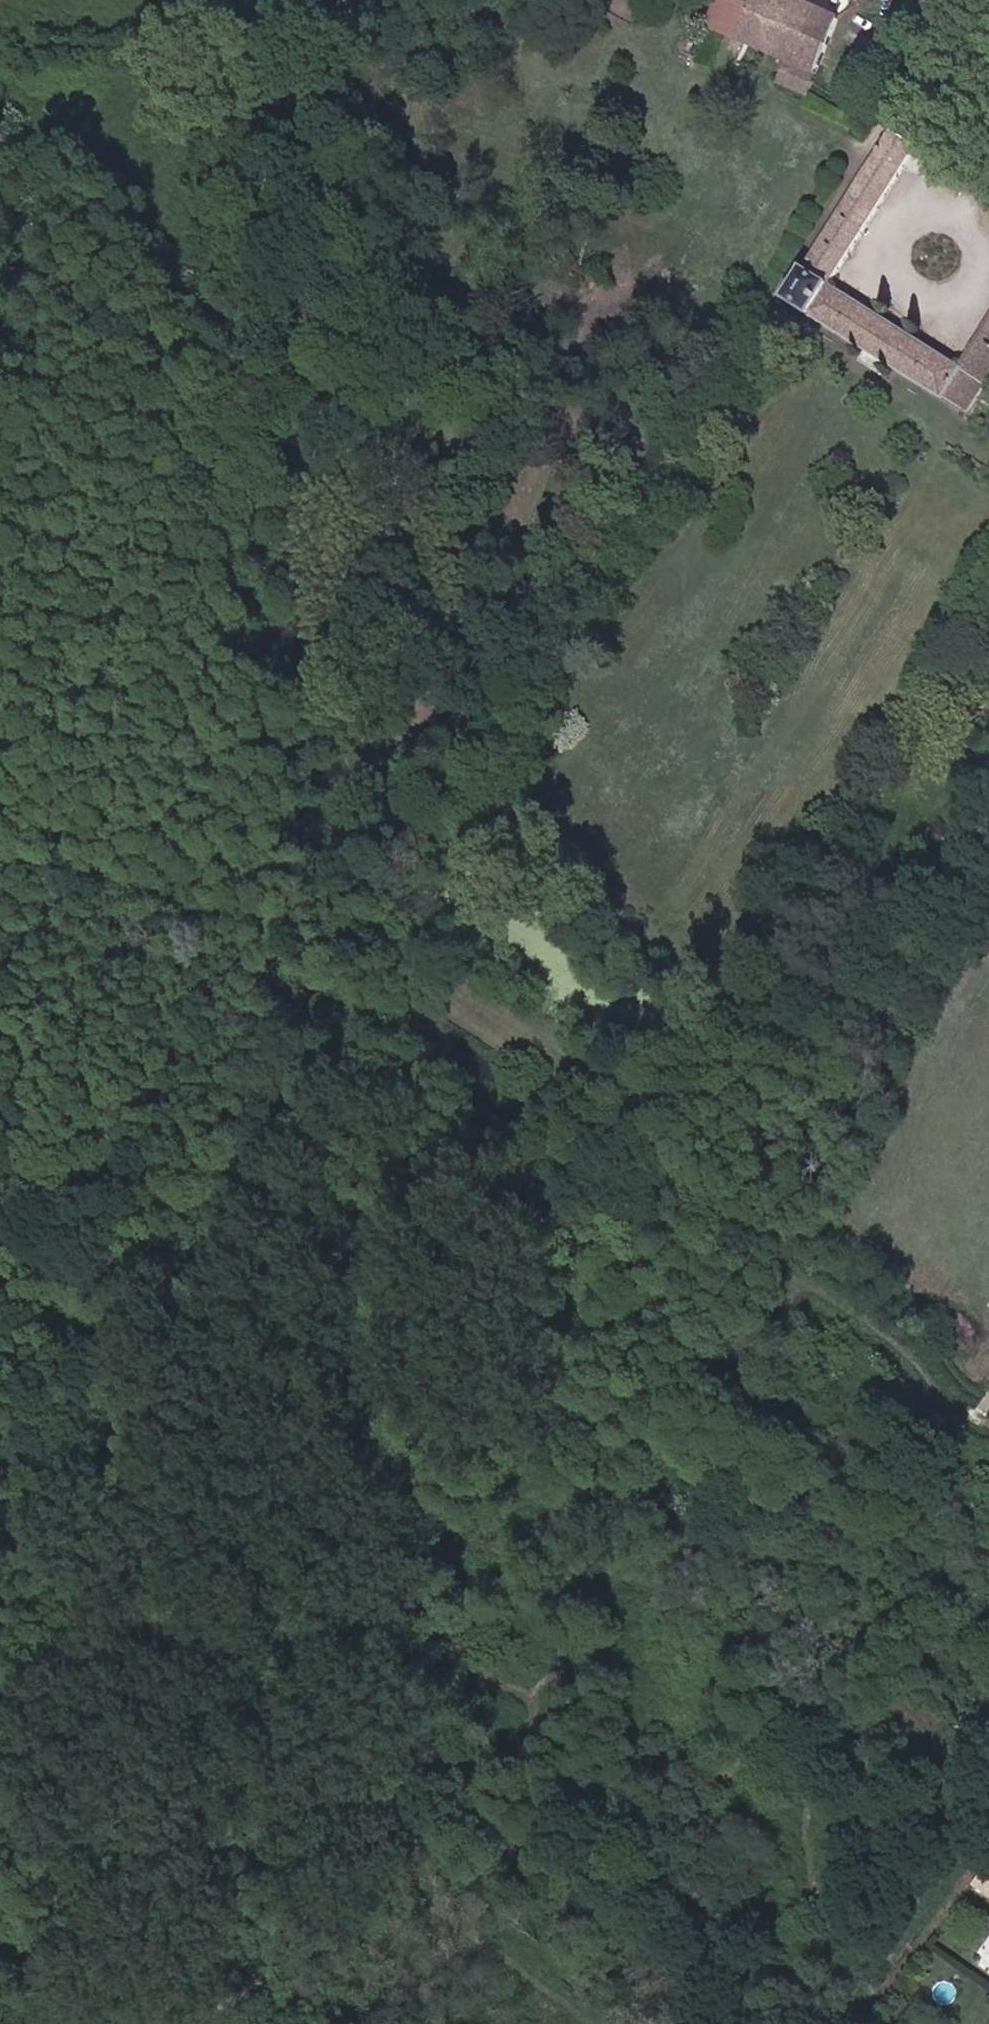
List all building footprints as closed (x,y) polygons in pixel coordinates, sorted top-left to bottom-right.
[(734,0),(722,0),(710,26),(742,40),(756,6),(741,2),(734,0)] [(756,6),(742,40),(788,61),(817,73),(841,19),(798,0),(759,0),(756,6)] [(817,73),(788,61),(780,81),(808,94),(817,73)] [(965,364),(957,366),(834,289),(832,281),(917,148),(891,132),(786,299),(966,412),(988,376),(988,325),(965,364)] [(978,1885),(988,1893),(988,1870),(978,1885)]
